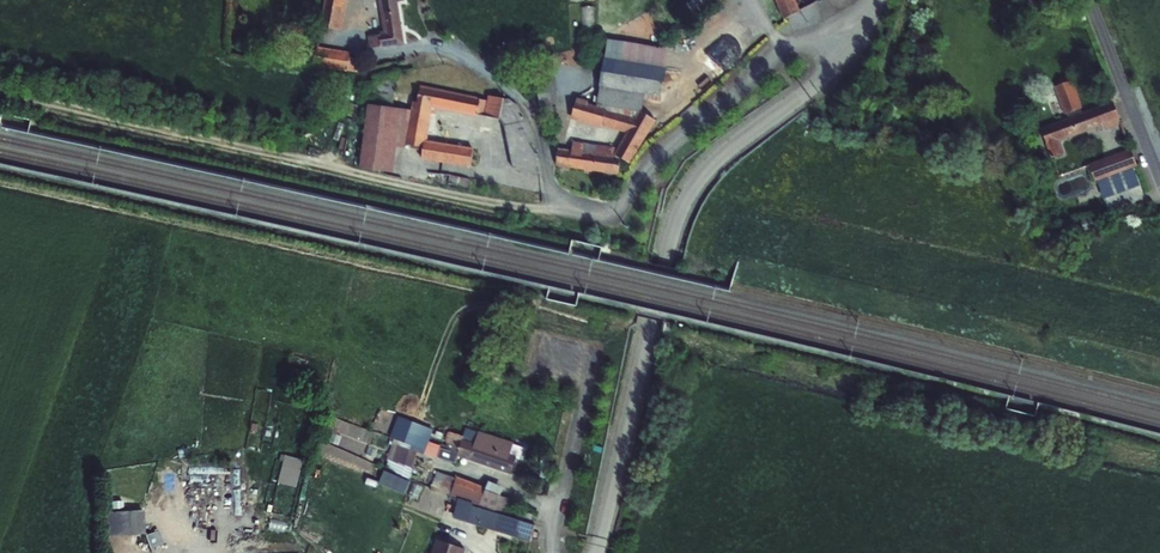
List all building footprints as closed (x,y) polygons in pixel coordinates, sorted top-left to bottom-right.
[(320,27),(341,31),(346,0),(324,0),(320,27)] [(384,34),(368,37),(370,49),(381,47),(381,48),(405,45),(398,2),(405,1),(404,0),(378,0),(384,34)] [(783,20),(821,0),(775,0),(783,20)] [(622,149),(621,158),(629,163),(655,121),(642,113),(644,100),(660,102),(670,47),(608,36),(596,106),(588,104),(588,101),(577,98),(570,120),(601,129),(602,126),(627,133),(619,148),(622,149)] [(317,47),(314,66),(357,73),(359,60),(350,58),(351,52),(317,47)] [(1068,119),(1082,114),(1080,109),(1082,108),(1072,80),(1054,87),(1064,115),(1066,114),(1068,119)] [(416,103),(433,106),(477,116),(480,100),(480,98),(420,86),(417,102),(416,103)] [(480,100),(477,116),(500,119),(504,126),(513,170),(540,176),(532,133),(527,121),(517,106),(510,100),(488,96),(487,101),(480,100)] [(411,111),(367,104),(359,169),(393,173),(395,146),(405,148),(406,145),(423,149),(421,160),(470,168),(473,148),(427,140),(433,106),(416,103),(417,102),(412,102),(411,111)] [(1082,114),(1068,119),(1040,129),(1051,159),(1065,154),(1060,142),(1102,126),(1104,131),(1121,125),(1113,102),(1082,114)] [(622,149),(619,148),(573,142),(572,150),(558,148),(556,166),(618,175),(621,158),(622,149)] [(1130,149),(1088,164),(1094,182),(1097,181),(1134,168),(1137,167),(1130,149)] [(1134,168),(1097,181),(1103,197),(1140,184),(1134,168)] [(451,176),(449,184),(468,188),(469,179),(451,176)] [(397,416),(388,437),(393,439),(387,460),(388,460),(385,469),(408,479),(417,452),(455,465),(458,457),(457,457),(462,440),(474,444),(478,433),(464,428),(462,436),(448,432),(448,433),(447,433),(444,442),(446,442),(444,450),(433,446),(439,431),(397,416)] [(457,457),(458,457),(510,475),(516,457),(510,455),(514,443),(478,431),(478,433),(474,444),(462,440),(457,457)] [(284,455),(276,483),(295,488),(302,460),(284,455)] [(408,479),(385,469),(380,484),(405,495),(411,482),(408,479)] [(494,512),(505,515),(510,499),(499,496),(503,487),(488,481),(486,488),(456,477),(456,479),(428,469),(422,485),(450,495),(450,496),(457,499),(494,512)] [(457,499),(452,518),(486,527),(530,540),(533,527),(532,527),(533,523),(530,523),(532,515),(517,510),(515,518),(505,515),(494,512),(457,499)] [(143,510),(105,512),(106,535),(144,534),(143,510)] [(158,531),(145,535),(150,549),(163,544),(158,531)] [(433,552),(464,552),(465,550),(437,541),(433,552)]
